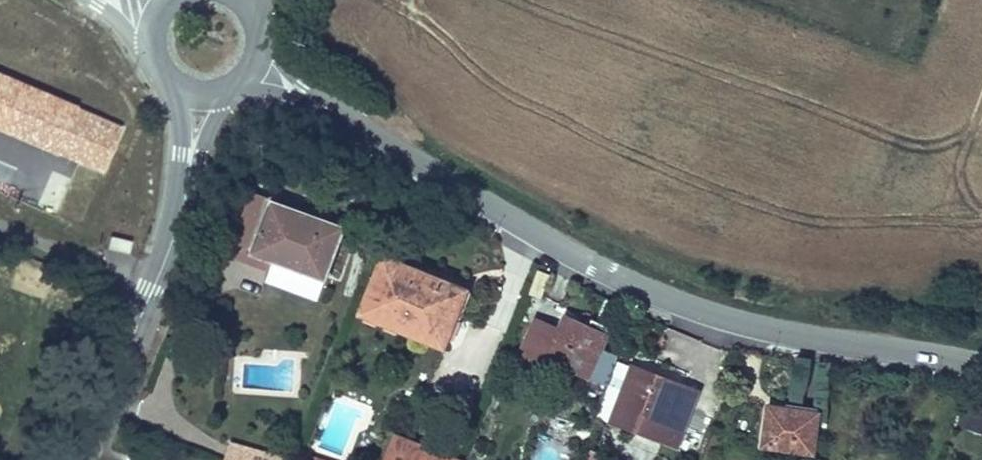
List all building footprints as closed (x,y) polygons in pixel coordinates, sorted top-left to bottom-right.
[(243,200),(229,253),(320,278),(334,224),(243,200)] [(131,241),(107,237),(105,251),(128,255),(131,241)] [(320,278),(229,253),(225,268),(258,275),(257,283),(315,299),(320,278)] [(383,259),(363,316),(441,347),(462,291),(383,259)] [(596,372),(610,330),(569,316),(564,329),(539,321),(523,368),(554,379),(561,360),(596,372)] [(696,397),(679,389),(683,380),(636,360),(617,404),(663,424),(656,442),(673,450),(696,397)] [(663,424),(617,404),(609,422),(656,442),(663,424)] [(812,418),(765,414),(762,454),(810,458),(812,418)] [(396,443),(391,459),(440,459),(396,443)] [(586,459),(608,459),(610,453),(590,447),(586,459)] [(228,459),(273,459),(231,448),(228,459)]
